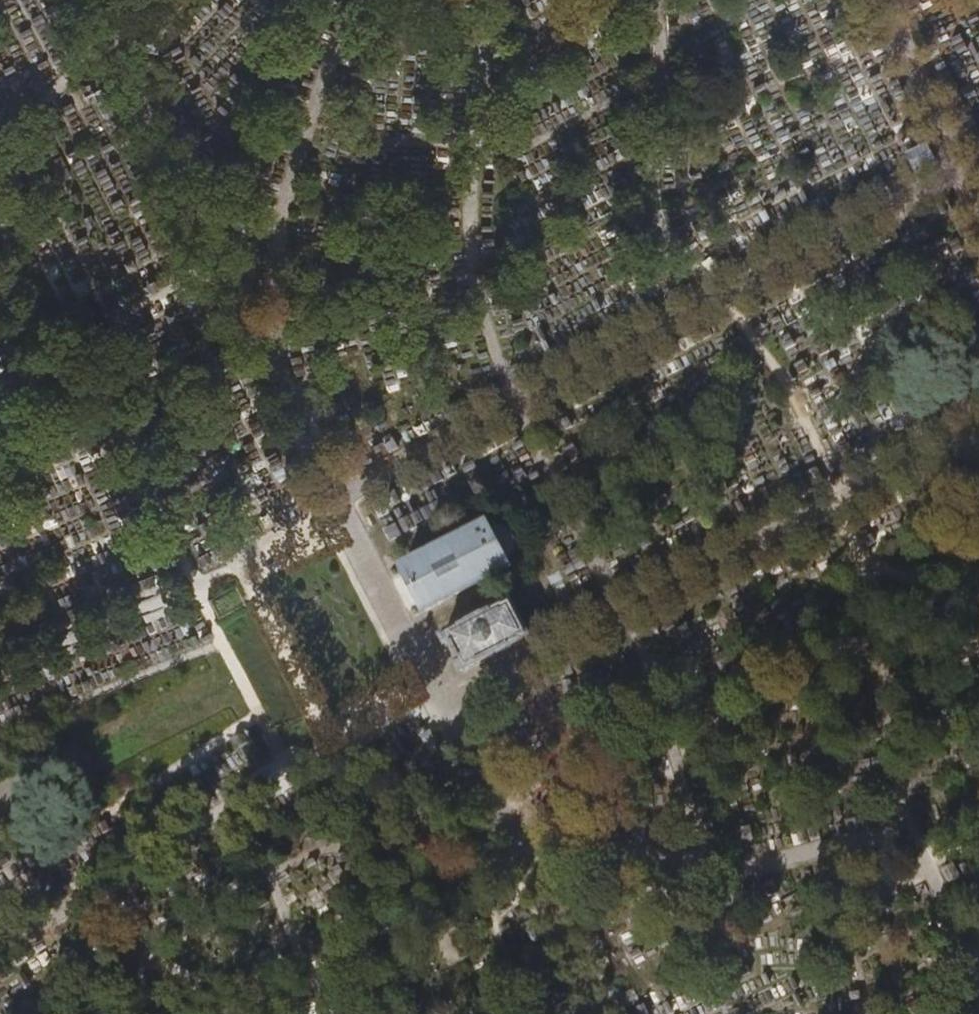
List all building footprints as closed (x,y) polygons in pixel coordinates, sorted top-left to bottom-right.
[(927,146),(906,156),(915,174),(936,164),(927,146)] [(117,276),(153,257),(112,180),(76,199),(117,276)] [(397,575),(421,624),(512,577),(485,528),(397,575)] [(504,605),(439,639),(461,679),(526,644),(504,605)]
